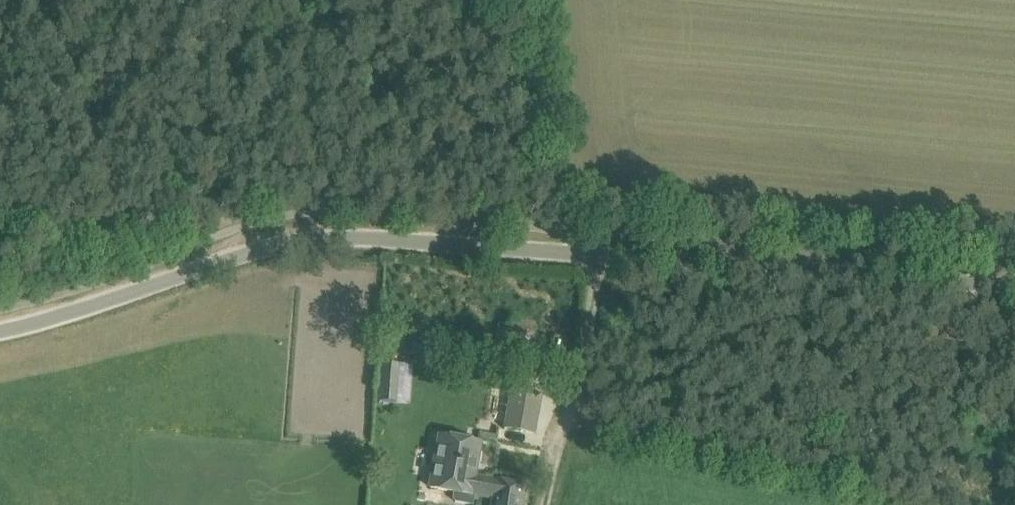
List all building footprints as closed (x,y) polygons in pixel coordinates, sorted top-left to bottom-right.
[(379,382),(399,383),(400,364),(380,363),(379,382)] [(510,400),(505,429),(533,434),(538,405),(540,393),(513,388),(510,400)] [(481,497),(481,495),(485,476),(474,475),(479,443),(440,436),(431,488),(453,492),(452,498),(455,502),(472,504),(473,504),(475,496),(481,497)] [(481,497),(490,498),(489,504),(521,504),(524,483),(485,476),(481,495),(481,497)]
